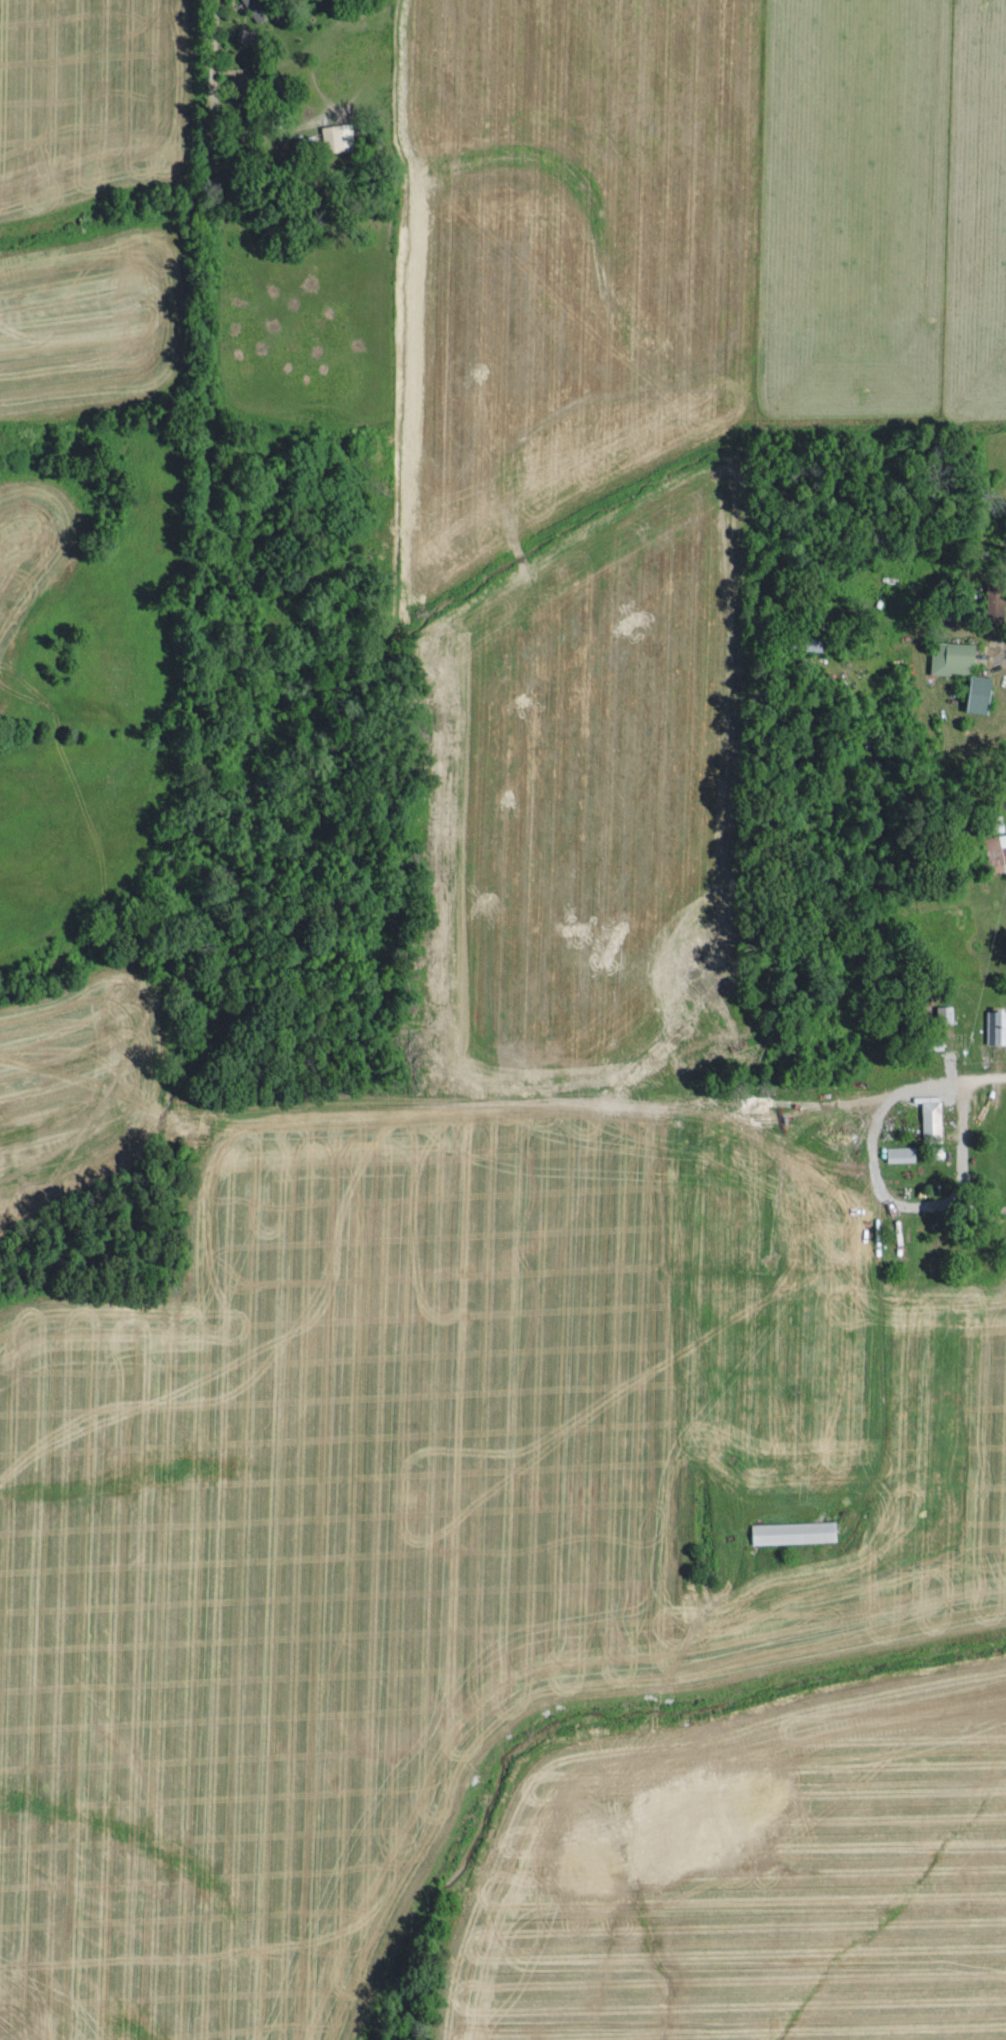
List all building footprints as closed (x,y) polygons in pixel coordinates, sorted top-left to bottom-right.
[(265,0),(243,0),(257,21),(272,11),(265,0)] [(322,124),(326,150),(356,145),(352,120),(322,124)] [(932,640),(932,672),(975,673),(976,641),(932,640)] [(970,710),(992,711),(993,674),(972,673),(970,710)] [(991,870),(1005,869),(1005,836),(1002,836),(1002,834),(989,834),(991,870)] [(1005,1023),(1005,1008),(987,1008),(987,1042),(1005,1042),(1005,1023)] [(942,1133),(941,1099),(922,1100),(923,1134),(942,1133)] [(915,1144),(887,1145),(888,1160),(915,1159),(915,1144)] [(753,1542),(837,1540),(836,1519),(753,1522),(753,1542)]
